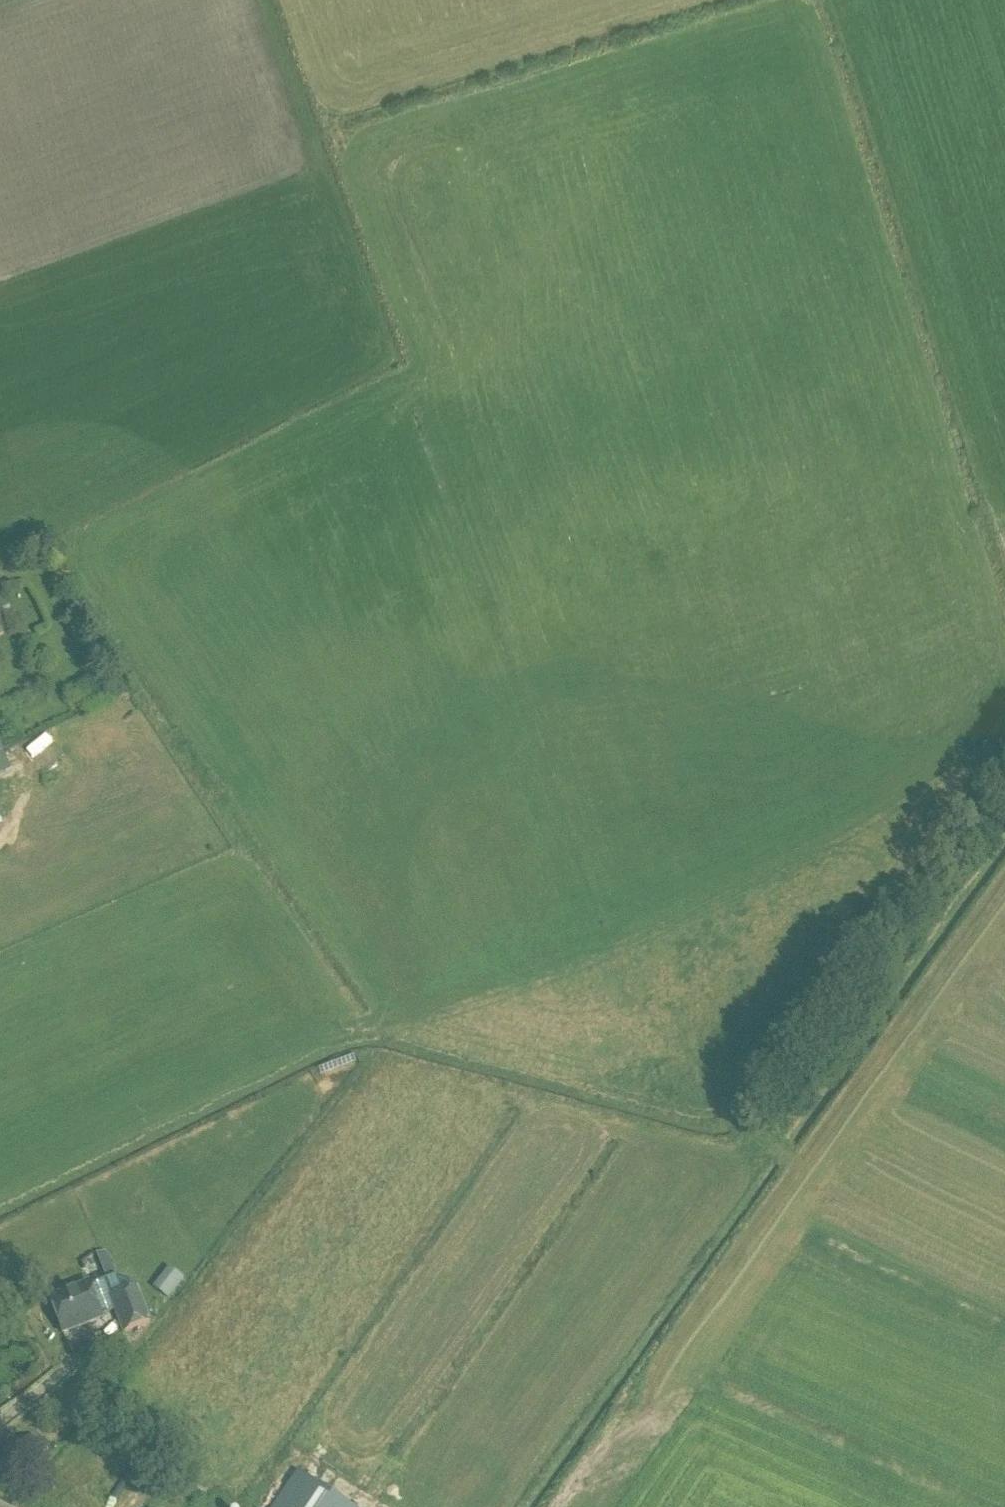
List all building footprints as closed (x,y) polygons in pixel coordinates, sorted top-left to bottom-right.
[(9,632),(0,614),(0,636),(9,632)] [(185,1278),(169,1267),(154,1287),(169,1299),(185,1278)] [(90,1285),(50,1300),(63,1334),(102,1319),(90,1285)] [(123,1335),(139,1329),(153,1323),(139,1288),(110,1299),(123,1335)] [(298,1471),(274,1506),(353,1506),(298,1471)]
